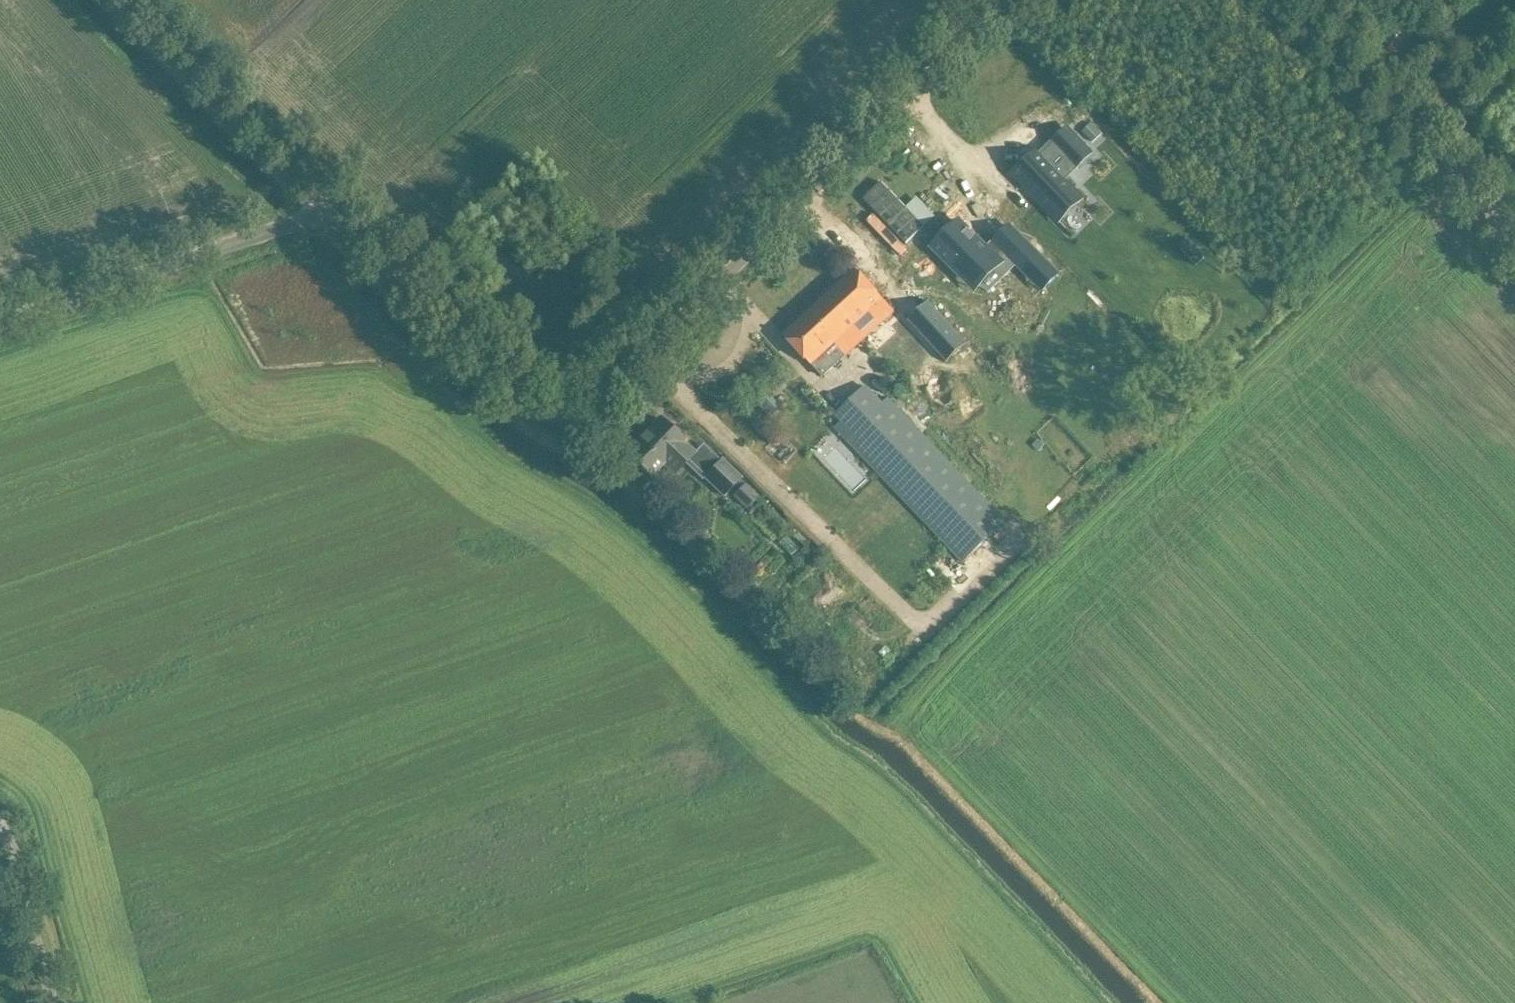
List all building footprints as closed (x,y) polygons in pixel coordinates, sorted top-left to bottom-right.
[(1102,136),(1091,126),(1083,135),(1093,145),(1102,136)] [(1069,158),(1078,167),(1091,154),(1066,129),(1039,155),(1037,152),(1014,174),(1050,212),(1073,189),(1064,180),(1056,172),(1069,158)] [(980,285),(1010,255),(996,240),(995,241),(996,242),(988,250),(959,221),(934,247),(952,265),(956,261),(980,285)] [(1009,226),(996,240),(1010,255),(1021,266),(1033,278),(1047,265),(1009,226)] [(857,270),(785,336),(810,363),(814,360),(825,372),(845,354),(846,356),(894,311),(857,270)] [(929,301),(908,321),(947,363),(968,343),(929,301)] [(842,424),(836,429),(964,563),(1008,521),(891,398),(885,403),(867,384),(834,416),(842,424)] [(674,476),(695,454),(660,420),(626,454),(649,477),(662,465),(674,476)] [(743,477),(722,458),(703,478),(707,482),(723,498),(743,477)] [(732,497),(746,511),(758,498),(744,485),(732,497)]
